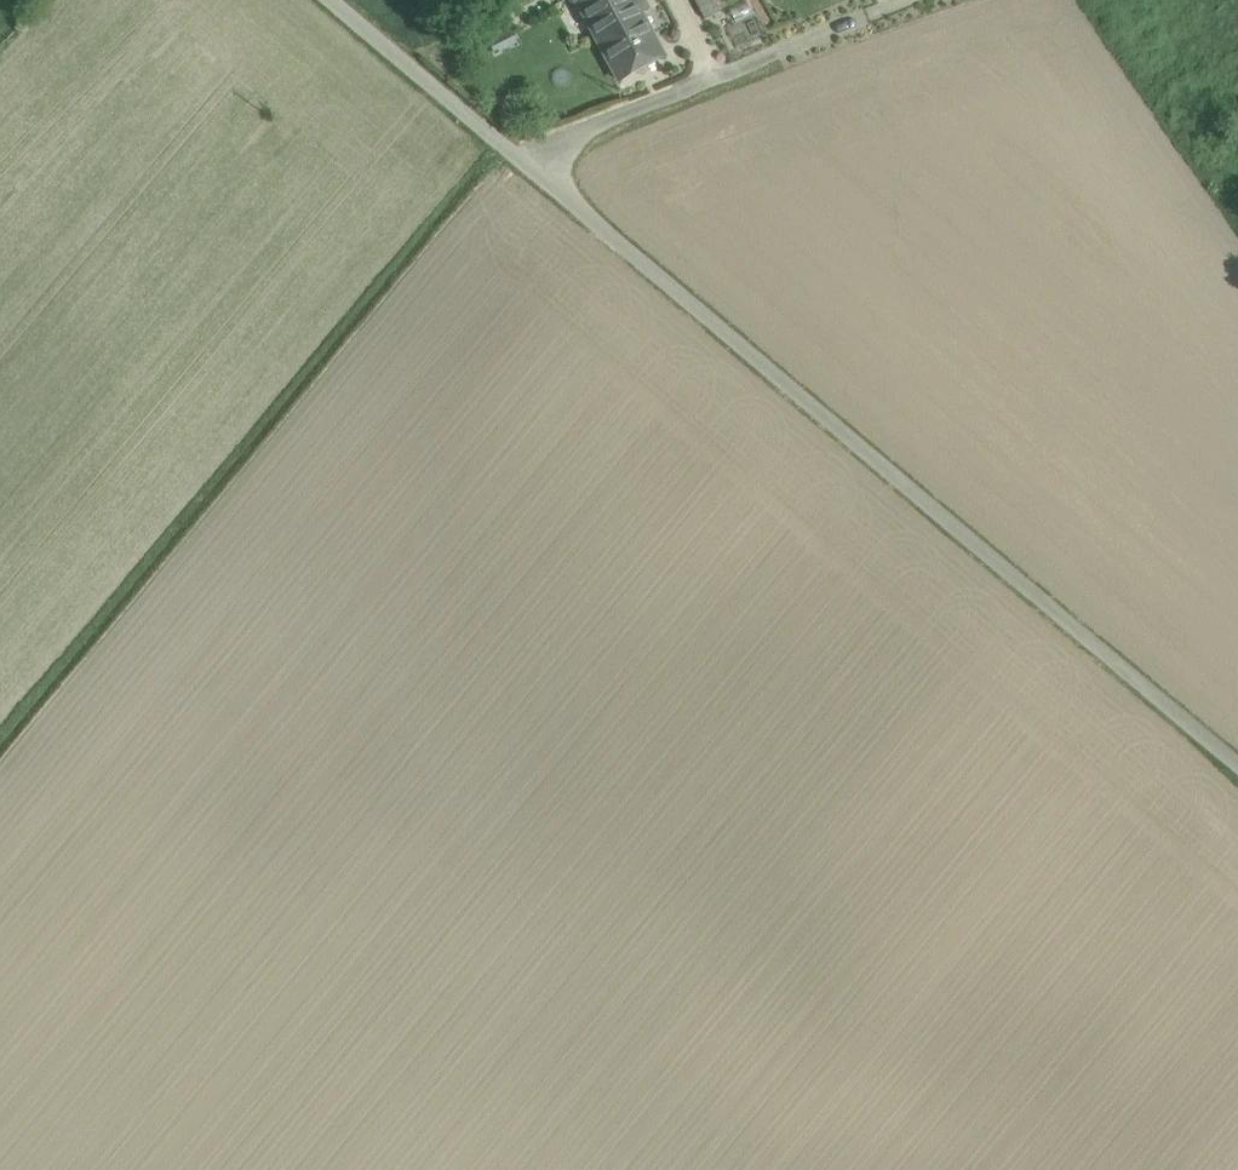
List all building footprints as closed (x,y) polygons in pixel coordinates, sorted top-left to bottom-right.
[(601,44),(644,21),(633,0),(578,0),(601,44)] [(705,20),(721,12),(715,0),(695,0),(705,20)] [(644,21),(601,44),(621,80),(663,57),(644,21)] [(490,48),(496,57),(520,45),(514,35),(490,48)]
